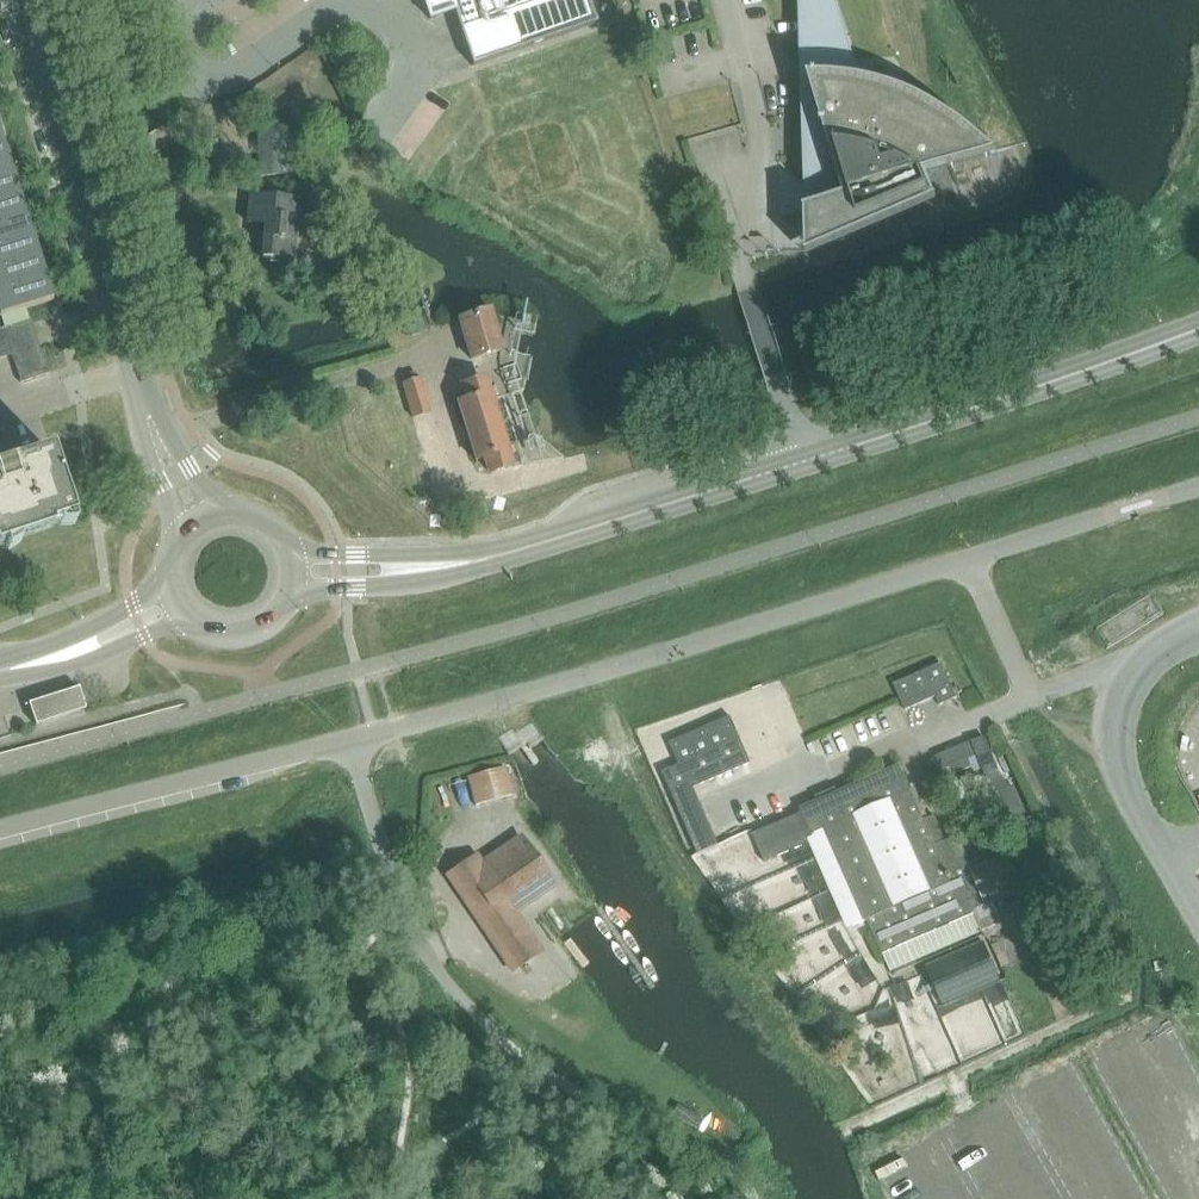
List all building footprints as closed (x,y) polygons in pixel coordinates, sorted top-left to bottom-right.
[(430,19),(454,11),(473,65),(598,23),(590,0),(424,0),(430,19)] [(814,58),(852,57),(835,0),(812,0),(814,58)] [(313,59),(300,65),(304,72),(309,70),(312,75),(319,72),(313,59)] [(924,174),(990,154),(991,154),(992,153),(983,145),(980,142),(972,135),(964,128),(957,123),(951,119),(944,115),(939,112),(933,109),(920,102),(909,98),(900,94),(887,90),(874,86),(864,84),(858,83),(845,81),(832,80),(819,80),(806,80),(810,205),(804,207),(805,256),(935,200),(924,174)] [(327,109),(311,127),(322,137),(338,119),(327,109)] [(299,127),(258,129),(260,175),(301,173),(299,127)] [(6,156),(0,158),(0,180),(13,176),(6,156)] [(13,176),(0,180),(0,203),(19,197),(13,176)] [(250,196),(247,222),(265,223),(262,257),(294,259),(299,200),(250,196)] [(26,217),(19,197),(0,203),(0,225),(26,217)] [(32,238),(26,217),(0,225),(0,248),(32,238)] [(39,258),(32,238),(0,248),(0,270),(39,258)] [(45,278),(39,258),(0,270),(0,293),(45,278)] [(52,298),(45,278),(0,293),(0,312),(1,314),(0,315),(0,317),(2,316),(27,308),(54,300),(53,298),(52,298)] [(27,308),(2,316),(5,327),(31,319),(27,308)] [(490,310),(460,319),(462,326),(472,359),(502,349),(490,310)] [(5,327),(4,327),(8,341),(35,332),(31,319),(5,327)] [(8,341),(4,327),(0,329),(0,358),(13,354),(8,341)] [(39,345),(35,332),(8,341),(13,354),(39,345)] [(44,359),(39,345),(13,354),(17,368),(44,359)] [(44,359),(17,368),(22,382),(49,373),(44,359)] [(417,372),(403,376),(405,383),(403,383),(413,417),(431,411),(421,378),(419,379),(417,372)] [(468,399),(459,402),(477,461),(486,458),(491,473),(511,466),(484,378),(464,384),(468,399)] [(73,516),(72,513),(74,513),(54,455),(53,455),(52,451),(0,469),(0,541),(4,539),(5,543),(43,530),(43,526),(73,516)] [(942,662),(924,670),(936,697),(940,705),(958,697),(942,662)] [(924,670),(909,677),(921,703),(936,697),(924,670)] [(909,677),(894,684),(906,710),(921,703),(909,677)] [(29,703),(30,707),(36,725),(87,708),(80,687),(29,703)] [(680,765),(663,772),(698,853),(719,845),(719,844),(710,847),(703,830),(711,826),(705,812),(696,816),(685,792),(695,788),(752,763),(741,738),(731,716),(670,743),(680,765)] [(985,737),(937,757),(937,758),(942,770),(950,767),(950,766),(969,758),(969,759),(978,756),(985,775),(999,769),(985,737)] [(937,758),(927,762),(932,775),(942,771),(942,770),(937,758)] [(969,758),(950,766),(950,767),(954,775),(972,767),(969,759),(969,758)] [(505,766),(468,777),(476,804),(513,794),(505,766)] [(882,954),(884,954),(972,916),(970,911),(956,878),(961,876),(947,843),(935,817),(925,821),(901,767),(803,810),(804,812),(753,833),(765,861),(809,842),(804,829),(811,826),(814,834),(828,828),(882,954)] [(1014,787),(994,795),(1010,836),(1031,827),(1014,787)] [(957,838),(947,843),(961,876),(956,878),(970,911),(1020,890),(1006,857),(972,872),(957,838)] [(1059,838),(1020,854),(1028,871),(1066,855),(1059,838)] [(449,877),(512,973),(542,953),(515,913),(555,887),(523,839),(483,865),(478,858),(449,877)] [(985,942),(926,967),(944,1007),(1002,982),(985,942)]
